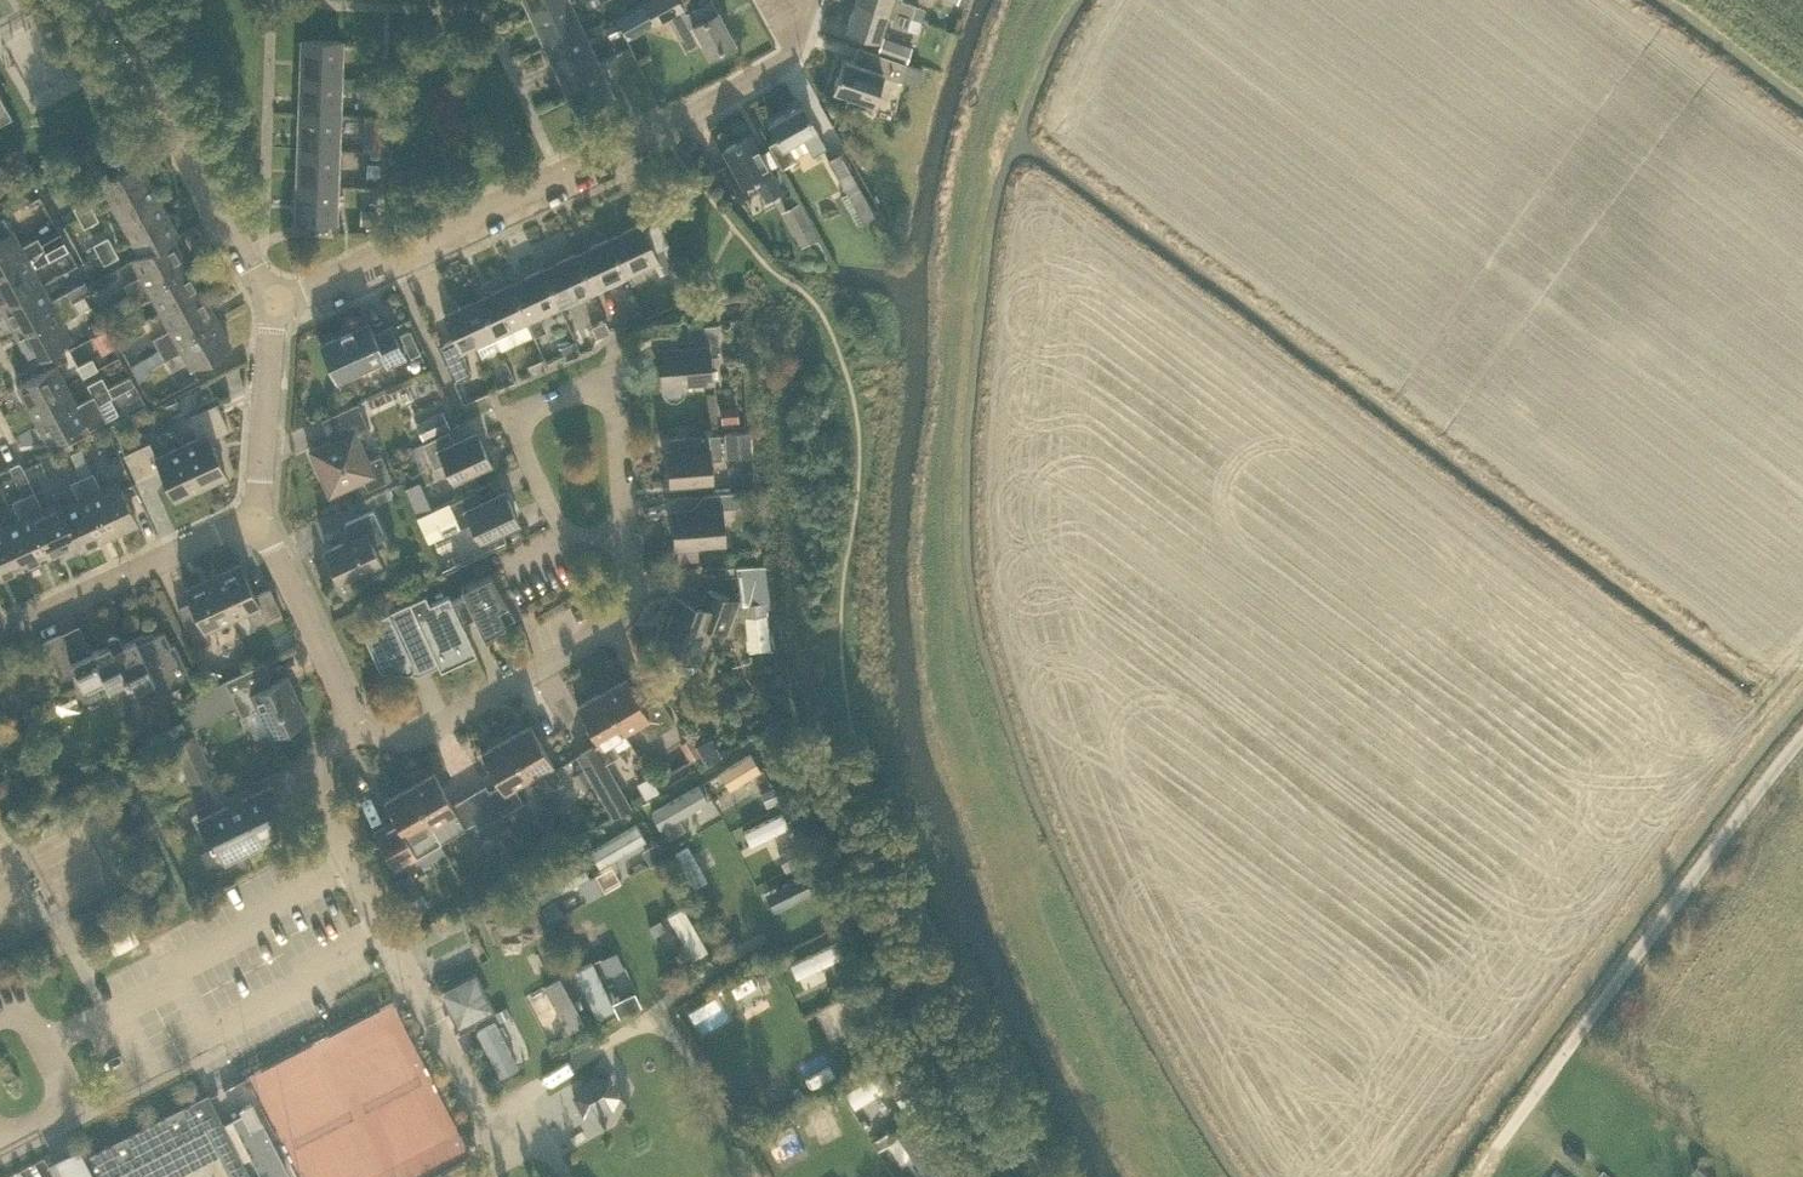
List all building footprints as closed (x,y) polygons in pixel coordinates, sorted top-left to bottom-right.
[(530,13),(558,0),(524,0),(530,13)] [(570,0),(558,0),(530,13),(545,45),(582,28),(570,0)] [(672,14),(680,29),(677,31),(688,50),(703,42),(709,53),(734,39),(718,9),(717,9),(712,0),(705,0),(695,6),(686,11),(680,0),(647,0),(645,1),(656,22),(672,14)] [(886,13),(893,15),(891,21),(918,30),(922,18),(910,15),(868,0),(855,0),(846,27),(878,37),(886,13)] [(890,2),(890,0),(868,0),(910,15),(914,3),(906,0),(898,0),(897,4),(890,2)] [(644,3),(618,16),(625,30),(651,16),(644,3)] [(598,61),(582,28),(545,45),(560,78),(598,61)] [(907,59),(911,45),(883,35),(879,50),(907,59)] [(341,76),(343,40),(301,38),(300,75),(341,76)] [(854,60),(844,57),(834,88),(851,93),(849,101),(867,106),(869,99),(873,100),(882,72),(918,84),(923,67),(905,61),(858,46),(854,60)] [(598,61),(560,78),(575,111),(613,94),(598,61)] [(341,76),(300,75),(299,111),(340,112),(341,76)] [(12,114),(0,93),(0,121),(12,114)] [(815,127),(816,127),(803,103),(770,122),(779,137),(768,143),(781,166),(797,157),(788,142),(803,134),(814,154),(826,146),(815,127)] [(340,112),(299,111),(298,147),(339,148),(340,112)] [(364,132),(363,149),(382,150),(382,132),(364,132)] [(770,167),(751,132),(724,148),(730,158),(715,167),(733,198),(748,189),(744,182),(755,176),(767,197),(782,189),(770,167)] [(298,147),(297,183),(338,184),(339,148),(298,147)] [(863,220),(875,213),(839,151),(827,158),(863,220)] [(138,159),(100,180),(110,198),(148,178),(138,159)] [(110,198),(120,217),(158,196),(148,178),(110,198)] [(337,221),(338,184),(297,183),(295,220),(337,221)] [(120,217),(130,235),(168,214),(158,196),(120,217)] [(74,206),(80,216),(93,208),(88,199),(74,206)] [(375,232),(375,223),(377,223),(378,208),(362,207),(361,223),(366,223),(366,232),(375,232)] [(93,208),(80,216),(85,225),(98,218),(93,208)] [(168,214),(130,235),(140,253),(171,236),(172,237),(179,234),(168,214)] [(666,245),(654,250),(641,222),(608,237),(625,274),(655,261),(660,272),(675,265),(666,245)] [(811,222),(796,231),(798,233),(803,243),(818,235),(813,225),(811,222)] [(38,237),(21,246),(12,229),(0,235),(0,271),(63,237),(56,224),(37,234),(38,237)] [(94,243),(99,252),(113,245),(108,236),(94,243)] [(171,236),(140,253),(133,257),(142,274),(125,283),(130,294),(186,263),(172,237),(171,236)] [(32,267),(69,247),(63,237),(0,271),(0,300),(2,304),(41,284),(32,267)] [(625,274),(608,237),(575,252),(593,289),(625,274)] [(113,245),(99,252),(105,262),(118,254),(113,245)] [(593,289),(575,252),(543,267),(560,305),(593,289)] [(130,294),(136,304),(154,295),(162,311),(201,290),(186,263),(130,294)] [(535,334),(546,329),(539,314),(560,305),(543,267),(510,282),(527,320),(528,319),(535,334)] [(86,280),(67,290),(72,299),(91,289),(86,280)] [(477,297),(495,335),(527,320),(510,282),(477,297)] [(50,300),(41,284),(2,304),(17,331),(73,301),(72,299),(67,290),(50,300)] [(162,311),(171,327),(154,337),(160,347),(216,317),(201,290),(162,311)] [(476,343),(482,354),(500,346),(495,335),(477,297),(444,313),(455,336),(440,343),(456,379),(458,377),(472,371),(462,350),(476,343)] [(61,321),(79,311),(73,301),(17,331),(32,359),(70,338),(61,321)] [(165,358),(183,348),(192,365),(231,344),(216,317),(160,347),(160,348),(150,353),(155,362),(165,357),(165,358)] [(596,337),(610,330),(604,318),(590,324),(596,337)] [(374,333),(368,321),(321,343),(337,379),(384,357),(388,366),(406,357),(391,326),(374,333)] [(689,345),(658,347),(661,385),(661,388),(662,391),(664,393),(665,395),(668,397),(670,398),(672,398),(675,398),(677,397),(680,395),(681,394),(682,392),(683,390),(684,388),(684,385),(683,383),(712,381),(709,350),(720,349),(718,322),(688,325),(689,345)] [(415,340),(410,328),(401,333),(406,344),(415,340)] [(574,337),(561,343),(568,356),(580,350),(574,337)] [(132,363),(144,356),(137,344),(125,351),(132,363)] [(78,364),(84,374),(97,367),(92,357),(78,364)] [(143,357),(129,365),(137,380),(152,372),(149,367),(143,357)] [(532,372),(546,366),(542,357),(528,362),(532,372)] [(504,363),(490,370),(497,385),(511,378),(504,363)] [(28,404),(67,383),(56,364),(18,385),(28,404)] [(463,387),(476,381),(472,371),(458,377),(463,387)] [(88,383),(93,392),(107,385),(102,376),(88,383)] [(76,402),(67,383),(28,404),(38,422),(76,402)] [(107,385),(93,392),(98,402),(112,394),(107,385)] [(179,398),(166,403),(171,414),(183,408),(179,398)] [(330,493),(363,478),(368,488),(393,477),(383,457),(370,463),(357,436),(371,430),(358,401),(322,418),(331,439),(310,448),(330,493)] [(86,420),(76,402),(38,422),(48,441),(86,420)] [(217,402),(189,415),(199,435),(181,443),(201,486),(227,474),(209,436),(229,427),(217,402)] [(737,405),(720,406),(721,420),(738,419),(737,405)] [(443,409),(416,421),(425,440),(450,429),(452,428),(443,409)] [(456,442),(450,429),(425,440),(423,441),(434,466),(444,461),(453,479),(491,461),(478,432),(456,442)] [(749,429),(724,432),(727,455),(751,453),(749,429)] [(686,433),(687,448),(668,450),(670,482),(712,478),(711,458),(722,457),(720,431),(686,433)] [(125,452),(138,480),(162,469),(175,498),(201,486),(181,443),(156,455),(149,441),(125,452)] [(21,460),(10,465),(18,482),(20,488),(24,495),(34,490),(31,482),(28,477),(21,460)] [(88,460),(77,465),(82,476),(93,471),(88,460)] [(119,481),(101,489),(93,471),(82,476),(109,534),(137,521),(119,481)] [(80,499),(63,507),(78,540),(81,547),(109,534),(82,476),(71,481),(80,499)] [(476,489),(449,501),(460,526),(472,521),(480,539),(519,520),(505,491),(482,502),(476,489)] [(673,510),(673,514),(669,518),(670,526),(674,529),(675,545),(725,541),(722,506),(739,504),(738,489),(704,492),(705,507),(673,510)] [(34,490),(24,495),(50,553),(78,540),(63,507),(60,500),(43,508),(34,490)] [(426,492),(411,498),(417,513),(432,507),(426,492)] [(13,500),(21,518),(4,526),(23,566),(50,553),(24,495),(13,500)] [(346,521),(353,537),(326,550),(339,579),(380,560),(372,541),(385,535),(373,508),(346,521)] [(23,566),(4,526),(0,528),(0,576),(23,566)] [(750,564),(737,565),(741,600),(754,598),(756,612),(766,611),(768,611),(767,607),(770,607),(766,562),(750,564)] [(270,586),(255,593),(240,563),(213,575),(233,617),(247,610),(253,623),(281,610),(270,586)] [(514,615),(490,571),(460,585),(465,594),(452,600),(449,593),(430,602),(425,593),(370,618),(374,628),(365,632),(381,667),(407,670),(409,670),(410,669),(412,668),(413,667),(413,666),(414,665),(414,664),(414,662),(413,661),(424,656),(429,666),(439,661),(442,667),(476,651),(463,622),(476,615),(484,633),(514,615)] [(192,600),(178,607),(197,647),(211,640),(207,629),(233,617),(213,575),(186,588),(192,600)] [(655,644),(699,659),(711,624),(727,629),(737,600),(706,589),(701,604),(673,594),(655,644)] [(756,612),(744,614),(748,647),(770,645),(766,611),(756,612)] [(107,639),(109,642),(92,650),(79,623),(59,632),(43,639),(61,677),(76,670),(84,687),(104,678),(109,689),(129,680),(134,691),(154,681),(159,692),(192,677),(175,641),(171,643),(165,630),(146,638),(143,632),(124,642),(120,634),(119,633),(118,632),(117,631),(116,630),(114,630),(112,630),(110,631),(109,632),(108,633),(107,635),(107,637),(107,638),(107,639)] [(269,683),(266,676),(271,674),(264,660),(225,678),(242,714),(258,706),(271,734),(307,717),(287,674),(269,683)] [(218,681),(222,671),(209,666),(205,677),(218,681)] [(11,698),(0,674),(0,703),(11,698)] [(648,737),(658,731),(675,721),(660,695),(643,705),(627,677),(603,691),(625,730),(639,722),(648,737)] [(578,705),(609,759),(619,753),(611,738),(625,730),(603,691),(578,705)] [(552,784),(562,778),(531,724),(507,738),(529,777),(543,769),(552,784)] [(191,781),(212,771),(194,732),(172,742),(191,781)] [(691,735),(680,741),(690,758),(701,751),(696,744),(691,735)] [(500,783),(488,790),(502,813),(524,800),(515,785),(529,777),(507,738),(482,752),(500,783)] [(732,779),(764,760),(752,741),(721,761),(732,779)] [(612,814),(626,806),(596,754),(582,762),(612,814)] [(582,786),(591,781),(582,767),(573,773),(582,786)] [(461,797),(453,802),(435,771),(410,785),(442,839),(474,821),(461,797)] [(685,827),(697,820),(689,805),(703,797),(695,781),(652,804),(661,821),(677,813),(685,827)] [(273,837),(266,822),(267,811),(280,804),(271,785),(199,819),(213,848),(218,846),(225,860),(273,837)] [(396,865),(442,839),(410,785),(386,799),(396,816),(375,828),(396,865)] [(754,810),(764,848),(785,843),(775,804),(754,810)] [(614,876),(667,847),(647,810),(594,839),(614,876)] [(491,820),(501,837),(513,830),(503,813),(491,820)] [(501,837),(491,820),(478,827),(488,844),(501,837)] [(691,837),(676,846),(696,879),(711,870),(691,837)] [(543,891),(592,868),(583,849),(534,872),(543,891)] [(410,869),(396,877),(406,897),(421,889),(410,869)] [(798,918),(814,911),(796,870),(780,877),(798,918)] [(412,907),(427,899),(423,891),(408,899),(412,907)] [(693,948),(711,938),(685,895),(667,905),(693,948)] [(600,1010),(619,1001),(596,951),(577,959),(600,1010)] [(549,1031),(586,1016),(566,967),(529,982),(549,1031)] [(449,1001),(455,1013),(468,1017),(490,1006),(474,977),(453,988),(449,1001)] [(704,1027),(732,1011),(718,985),(689,1000),(704,1027)] [(839,1029),(862,1018),(850,992),(826,1003),(839,1029)] [(825,1046),(805,1056),(816,1077),(836,1067),(825,1046)] [(895,1053),(847,1082),(857,1098),(905,1069),(895,1053)] [(613,1064),(577,1069),(582,1106),(618,1101),(613,1064)] [(862,1099),(876,1123),(904,1107),(890,1083),(862,1099)] [(208,1095),(46,1176),(102,1176),(207,1123),(235,1176),(250,1176),(208,1095)] [(243,1112),(233,1117),(263,1176),(289,1176),(261,1122),(251,1127),(243,1112)] [(923,1115),(890,1130),(901,1156),(914,1150),(923,1170),(944,1160),(923,1115)]
